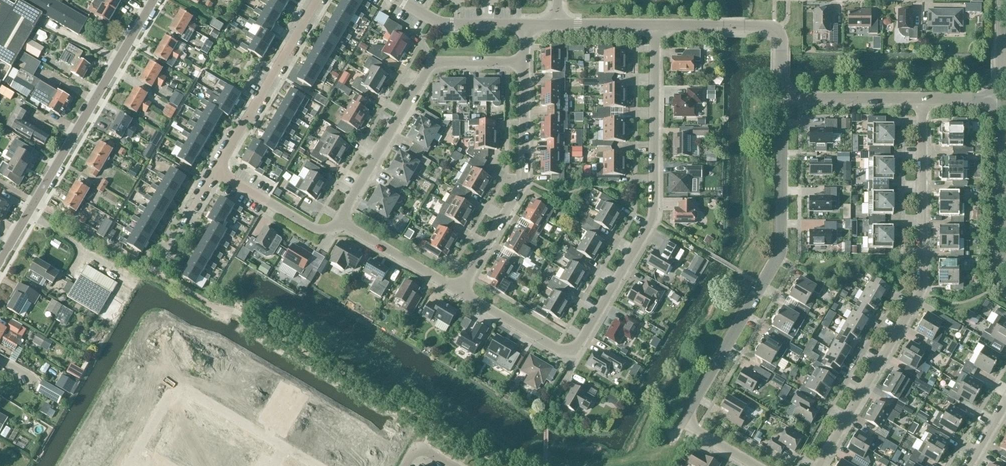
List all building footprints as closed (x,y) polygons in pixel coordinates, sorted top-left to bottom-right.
[(4,0),(0,0),(0,61),(12,68),(42,16),(26,6),(21,3),(18,8),(4,0)] [(54,0),(30,0),(26,6),(42,16),(43,14),(79,35),(88,20),(54,0)] [(122,0),(105,0),(103,4),(116,11),(122,0)] [(268,7),(282,15),(288,4),(281,0),(272,0),(271,3),(266,0),(262,0),(260,2),(268,7)] [(356,11),(360,5),(368,9),(370,5),(362,1),(362,2),(359,0),(345,0),(343,3),(356,11)] [(214,5),(208,1),(205,6),(211,10),(214,5)] [(364,16),(356,11),(343,3),(336,14),(350,22),(354,15),(362,20),(363,18),(364,16)] [(109,23),(116,11),(103,4),(100,9),(93,5),(89,11),(97,15),(96,16),(109,23)] [(981,5),(966,5),(966,13),(981,13),(981,5)] [(276,25),(282,15),(268,7),(264,13),(256,9),(254,13),(262,17),(276,25)] [(815,10),(815,32),(830,33),(830,45),(838,45),(838,25),(830,25),(830,11),(815,10)] [(176,21),(194,32),(197,27),(190,23),(193,18),(181,11),(176,21)] [(871,20),(871,11),(862,11),(849,11),(849,28),(869,28),(869,34),(878,34),(878,20),(871,20)] [(912,28),(912,11),(899,11),(898,29),(899,29),(899,32),(899,34),(902,37),(905,38),(909,38),(909,40),(917,40),(917,28),(912,28)] [(962,27),(962,12),(937,11),(937,13),(929,13),(929,26),(949,27),(949,34),(959,34),(959,27),(962,27)] [(384,22),(387,16),(380,12),(377,17),(384,22)] [(358,27),(350,22),(336,14),(330,25),(344,33),(348,26),(356,31),(358,27)] [(250,20),(248,23),(254,27),(255,26),(257,27),(261,30),(270,35),(270,34),(276,25),(262,17),(259,23),(258,24),(250,20)] [(210,26),(220,32),(224,25),(214,20),(210,26)] [(387,32),(383,40),(389,43),(405,52),(411,42),(398,35),(402,28),(388,20),(384,27),(387,32)] [(176,21),(170,30),(181,36),(180,38),(188,43),(191,36),(194,32),(176,21)] [(352,37),(344,33),(330,25),(324,35),(338,44),(342,37),(349,41),(352,37)] [(52,41),(56,33),(47,29),(43,37),(52,41)] [(220,34),(213,30),(210,36),(217,40),(220,34)] [(248,35),(247,37),(254,42),(255,40),(269,48),(276,38),(270,34),(270,35),(261,30),(257,38),(249,33),(248,35)] [(345,48),(338,44),(324,35),(318,46),(331,54),(335,48),(343,52),(345,48)] [(187,55),(182,53),(175,48),(178,44),(166,37),(161,46),(179,57),(179,58),(184,60),(187,55)] [(23,51),(38,59),(44,48),(30,40),(23,51)] [(208,40),(202,51),(208,55),(214,44),(208,40)] [(243,44),(240,48),(248,53),(249,52),(263,60),(269,48),(255,40),(254,42),(250,49),(243,44)] [(362,43),(359,48),(366,52),(369,47),(362,43)] [(399,63),(405,52),(389,43),(386,48),(373,46),(368,53),(382,62),(386,55),(399,63)] [(79,60),(79,59),(83,53),(69,44),(65,51),(75,57),(71,64),(75,66),(71,72),(83,79),(91,66),(79,60)] [(568,46),(562,45),(553,45),(553,51),(542,51),(542,62),(565,62),(565,63),(567,63),(568,52),(568,46)] [(176,62),(179,58),(179,57),(161,46),(155,56),(167,63),(169,58),(176,62)] [(339,59),(331,54),(318,46),(311,57),(325,65),(329,58),(337,63),(339,59)] [(611,52),(611,46),(598,46),(598,56),(604,57),(604,63),(625,63),(625,58),(626,58),(626,52),(611,52)] [(672,58),(672,72),(693,72),(693,71),(695,71),(696,70),(696,65),(695,64),(693,64),(693,62),(700,62),(700,51),(686,51),(686,58),(672,58)] [(333,69),(325,65),(311,57),(305,67),(319,76),(323,69),(330,73),(333,69)] [(367,77),(382,86),(384,83),(386,84),(390,78),(388,77),(388,76),(378,71),(382,64),(370,57),(364,68),(370,71),(367,77)] [(565,80),(565,63),(565,62),(542,62),(542,73),(553,73),(553,79),(565,80)] [(146,72),(164,83),(167,78),(160,74),(163,69),(151,63),(146,72)] [(625,68),(625,63),(604,63),(604,74),(598,74),(598,80),(611,80),(611,74),(626,74),(626,68),(625,68)] [(327,80),(319,76),(305,67),(298,80),(304,84),(301,88),(309,92),(312,88),(317,80),(324,84),(327,80)] [(57,91),(21,70),(11,88),(28,98),(34,89),(66,108),(72,99),(57,91)] [(164,84),(164,83),(146,72),(140,81),(152,88),(155,83),(161,87),(164,84)] [(724,80),(716,76),(713,81),(720,86),(724,80)] [(381,89),(382,86),(367,77),(364,82),(358,78),(352,88),(364,95),(367,90),(377,95),(379,96),(383,90),(381,89)] [(565,92),(565,80),(553,79),(553,85),(542,85),(542,96),(560,96),(560,92),(565,92)] [(453,102),(453,80),(445,80),(445,82),(442,82),(442,84),(433,84),(433,100),(439,100),(439,104),(446,104),(446,102),(453,102)] [(470,97),(470,85),(464,85),(464,82),(461,82),(461,80),(453,80),(453,102),(460,102),(460,104),(467,104),(467,97),(470,97)] [(487,102),(487,80),(479,80),(479,82),(476,82),(476,85),(470,85),(470,97),(473,97),(473,103),(473,104),(473,105),(474,106),(475,107),(476,107),(477,107),(478,107),(479,106),(480,106),(481,105),(481,104),(481,102),(487,102)] [(495,80),(487,80),(487,102),(493,102),(493,104),(493,105),(493,106),(494,106),(495,107),(496,107),(497,107),(498,107),(499,107),(500,106),(500,105),(501,104),(501,103),(501,97),(504,97),(504,85),(498,85),(498,82),(495,82),(495,80)] [(611,86),(611,80),(598,80),(598,86),(604,86),(604,97),(625,97),(625,92),(626,92),(626,86),(611,86)] [(222,96),(236,105),(242,95),(228,87),(229,86),(221,81),(219,85),(226,90),(222,96)] [(131,98),(149,108),(152,104),(145,100),(148,95),(136,88),(131,98)] [(7,99),(10,93),(4,89),(1,95),(7,99)] [(61,117),(66,108),(34,89),(28,98),(26,103),(38,109),(40,105),(46,108),(61,117)] [(300,107),(305,99),(308,94),(301,89),(298,94),(292,90),(284,103),(298,111),(306,116),(308,112),(300,107)] [(236,105),(222,96),(215,92),(214,93),(208,90),(206,94),(211,97),(208,103),(211,104),(210,106),(215,108),(224,114),(229,117),(236,105)] [(701,103),(701,91),(689,91),(689,97),(676,97),(676,101),(674,101),(674,107),(676,107),(676,117),(682,117),(682,116),(689,116),(689,118),(696,118),(696,110),(695,110),(695,103),(701,103)] [(178,108),(184,98),(175,92),(169,103),(178,108)] [(330,102),(328,101),(318,95),(316,98),(328,105),(330,102)] [(552,107),(552,113),(567,113),(568,97),(560,96),(542,96),(542,107),(552,107)] [(347,112),(364,122),(368,116),(366,115),(368,111),(364,109),(367,103),(356,97),(347,112)] [(625,102),(625,97),(604,97),(604,108),(598,108),(597,114),(611,114),(611,108),(626,108),(626,102),(625,102)] [(146,113),(149,108),(131,98),(125,107),(137,114),(140,109),(146,113)] [(326,108),(328,105),(316,98),(315,101),(326,108)] [(224,114),(215,108),(210,106),(211,104),(208,103),(203,100),(201,104),(208,108),(204,115),(218,123),(224,114)] [(191,118),(197,106),(191,103),(185,115),(191,118)] [(294,118),(298,111),(284,103),(278,114),(292,122),(299,126),(302,122),(294,118)] [(177,110),(168,104),(162,115),(171,120),(177,110)] [(30,140),(32,137),(45,145),(49,136),(24,122),(28,114),(17,109),(7,126),(18,133),(30,140)] [(218,123),(204,115),(197,110),(194,114),(202,119),(198,125),(212,134),(218,123)] [(361,128),(364,122),(347,112),(337,129),(348,135),(353,128),(357,131),(359,127),(361,128)] [(567,113),(552,113),(552,119),(542,119),(542,130),(565,130),(568,130),(568,119),(567,119),(567,113)] [(116,123),(134,134),(137,129),(130,125),(133,121),(121,114),(116,123)] [(288,128),(292,122),(278,114),(272,124),(286,132),(293,137),(295,133),(288,128)] [(611,120),(611,114),(597,114),(592,114),(592,120),(597,120),(604,120),(604,131),(624,131),(624,126),(626,126),(626,120),(611,120)] [(417,122),(414,128),(433,139),(436,134),(437,134),(438,134),(439,133),(440,133),(440,132),(441,132),(441,131),(441,130),(441,129),(441,128),(440,128),(440,127),(442,125),(447,127),(450,122),(444,122),(443,122),(432,115),(429,120),(427,119),(425,122),(421,120),(419,123),(417,122)] [(894,136),(894,125),(886,125),(886,119),(882,119),(870,119),(868,119),(867,136),(894,136)] [(967,123),(967,119),(953,119),(953,125),(942,125),(942,127),(939,128),(939,133),(942,134),(942,136),(963,136),(963,126),(967,123)] [(851,130),(851,120),(841,120),(841,130),(851,130)] [(188,125),(184,132),(192,136),(206,144),(212,134),(198,125),(190,121),(188,125)] [(837,134),(837,121),(825,121),(825,127),(817,126),(817,130),(810,130),(810,143),(815,143),(815,153),(827,153),(827,143),(832,143),(832,134),(837,134)] [(469,132),(475,133),(475,139),(496,139),(496,134),(497,134),(497,128),(494,128),(494,122),(480,122),(472,122),(469,122),(469,132)] [(131,139),(134,134),(116,123),(110,133),(122,140),(124,135),(131,139)] [(282,139),(286,132),(272,124),(265,135),(279,143),(287,148),(289,144),(282,139)] [(325,145),(343,155),(345,151),(346,152),(349,146),(337,139),(340,134),(328,127),(324,135),(328,140),(325,145)] [(429,146),(433,139),(414,128),(410,135),(412,136),(410,139),(414,141),(412,144),(414,145),(411,150),(423,157),(426,152),(428,153),(431,147),(429,146)] [(564,147),(565,130),(542,130),(541,141),(552,141),(552,147),(564,147)] [(155,146),(161,135),(154,131),(148,142),(155,146)] [(624,136),(624,131),(604,131),(603,142),(592,142),(592,148),(597,148),(610,148),(610,142),(626,142),(626,136),(624,136)] [(206,144),(192,136),(184,132),(182,136),(189,140),(186,147),(200,155),(206,144)] [(275,150),(279,143),(265,135),(260,144),(269,150),(273,152),(272,154),(281,158),(281,157),(283,154),(275,150)] [(691,157),(691,136),(674,136),(674,157),(691,157)] [(894,147),(894,136),(867,136),(867,147),(869,147),(869,153),(885,153),(886,147),(894,147)] [(963,147),(963,136),(942,136),(942,138),(939,139),(939,144),(942,145),(942,147),(953,147),(953,153),(967,153),(973,153),(973,149),(967,149),(963,147)] [(496,144),(496,139),(475,139),(475,140),(472,140),(470,141),(469,143),(469,146),(469,150),(466,154),(474,159),(473,161),(483,167),(484,167),(487,162),(485,160),(486,158),(487,150),(497,150),(497,144),(496,144)] [(13,147),(7,157),(13,160),(27,169),(33,158),(27,154),(27,153),(30,148),(17,141),(13,147)] [(260,144),(255,141),(248,153),(261,162),(269,166),(271,162),(264,158),(269,150),(260,144)] [(325,145),(320,141),(316,149),(311,157),(322,163),(325,158),(336,164),(338,165),(341,160),(340,160),(343,155),(325,145)] [(94,155),(106,162),(113,150),(112,150),(115,145),(110,142),(107,147),(101,143),(94,155)] [(178,142),(176,146),(178,148),(183,151),(179,158),(178,159),(192,168),(200,155),(186,147),(178,142)] [(149,144),(145,151),(151,154),(155,147),(149,144)] [(552,153),(541,153),(541,164),(560,164),(565,164),(570,164),(570,155),(568,155),(568,148),(564,147),(552,147),(552,153)] [(128,152),(122,148),(119,154),(124,157),(128,152)] [(610,154),(610,148),(597,148),(597,159),(603,159),(603,165),(624,165),(624,160),(625,160),(625,154),(610,154)] [(420,162),(423,157),(411,150),(408,155),(407,154),(405,157),(401,154),(399,157),(397,156),(393,163),(413,174),(416,168),(418,169),(422,163),(420,162)] [(258,168),(261,162),(248,153),(242,163),(255,171),(255,172),(263,177),(265,173),(258,168)] [(283,154),(281,157),(289,161),(290,159),(288,158),(289,156),(284,153),(283,154)] [(885,159),(885,153),(869,153),(869,170),(893,170),(893,159),(885,159)] [(967,157),(967,153),(953,153),(953,159),(942,159),(942,161),(939,162),(939,167),(942,168),(942,170),(963,170),(963,160),(967,157)] [(850,154),(838,154),(838,163),(843,163),(846,163),(847,163),(850,163),(850,154)] [(100,173),(106,162),(94,155),(88,166),(94,169),(91,175),(96,178),(99,173),(100,173)] [(810,162),(809,175),(832,175),(832,162),(825,162),(825,159),(817,158),(817,162),(810,162)] [(0,169),(0,176),(19,187),(27,175),(25,174),(24,173),(27,169),(13,160),(9,167),(4,163),(0,169)] [(483,167),(473,161),(471,160),(463,174),(468,178),(486,188),(488,184),(490,185),(493,179),(480,172),(483,167)] [(305,182),(320,191),(321,189),(324,190),(328,183),(326,182),(326,181),(316,176),(320,170),(308,162),(304,169),(310,173),(305,182)] [(409,180),(413,174),(393,163),(389,169),(391,170),(390,173),(394,176),(392,179),(394,180),(391,184),(402,191),(405,186),(407,188),(411,181),(409,180)] [(559,170),(560,164),(541,164),(541,175),(552,175),(552,182),(565,182),(565,170),(559,170)] [(135,178),(139,172),(141,168),(137,165),(134,170),(133,169),(130,175),(135,178)] [(624,170),(624,165),(603,165),(597,165),(597,172),(597,182),(610,182),(610,176),(625,176),(625,170),(624,170)] [(701,178),(701,168),(687,167),(687,174),(671,174),(671,193),(688,193),(688,186),(690,186),(690,178),(701,178)] [(278,169),(274,175),(279,178),(283,172),(278,169)] [(165,182),(179,190),(186,178),(172,170),(167,178),(160,174),(157,177),(165,182)] [(893,181),(893,170),(869,170),(869,183),(863,183),(863,187),(885,187),(885,181),(893,181)] [(963,181),(963,170),(942,170),(942,172),(939,173),(939,178),(942,179),(942,181),(953,181),(953,187),(964,187),(967,187),(967,183),(963,181)] [(486,188),(468,178),(463,174),(454,189),(465,196),(468,191),(481,198),(485,193),(483,192),(486,188)] [(100,185),(106,188),(109,183),(103,180),(100,185)] [(320,191),(305,182),(304,183),(300,180),(296,188),(289,184),(285,190),(302,200),(305,195),(315,200),(317,201),(321,194),(319,193),(320,191)] [(71,194),(83,201),(90,190),(89,190),(92,185),(87,182),(84,187),(78,183),(71,194)] [(173,201),(179,190),(165,182),(161,189),(153,184),(151,188),(158,193),(173,201)] [(407,194),(402,191),(391,184),(388,189),(386,188),(385,191),(381,189),(379,192),(377,191),(373,197),(392,208),(401,194),(405,196),(407,194)] [(103,193),(106,188),(100,185),(97,190),(103,193)] [(885,193),(885,187),(863,187),(863,190),(869,190),(869,204),(893,204),(893,193),(885,193)] [(964,187),(953,187),(951,187),(951,192),(939,192),(939,204),(959,204),(959,197),(964,197),(964,193),(964,187)] [(277,189),(274,194),(279,197),(282,192),(277,189)] [(462,201),(465,196),(454,189),(449,198),(446,204),(451,207),(469,217),(471,213),(472,214),(475,209),(462,201)] [(824,194),(817,194),(817,198),(809,198),(809,211),(832,211),(832,202),(837,202),(837,189),(824,189),(824,194)] [(166,212),(173,201),(158,193),(155,199),(147,195),(145,199),(152,203),(166,212)] [(71,194),(64,205),(71,209),(68,214),(69,215),(73,217),(76,212),(76,213),(83,201),(71,194)] [(600,213),(615,222),(617,219),(619,220),(623,214),(621,213),(611,207),(614,201),(602,194),(599,200),(601,201),(595,210),(600,213)] [(389,215),(392,208),(373,197),(369,204),(371,205),(369,208),(374,210),(372,213),(374,214),(371,219),(382,226),(385,221),(387,222),(391,216),(389,215)] [(216,208),(230,216),(233,209),(241,214),(243,210),(235,205),(235,206),(221,198),(216,208)] [(0,222),(10,205),(0,199),(0,222)] [(556,207),(545,201),(542,206),(533,201),(528,210),(543,219),(548,222),(551,217),(556,207)] [(160,222),(166,212),(152,203),(148,210),(141,206),(138,210),(146,214),(160,222)] [(672,214),(672,222),(675,222),(675,223),(681,223),(681,225),(683,226),(687,226),(688,225),(688,223),(694,223),(694,221),(696,221),(697,220),(697,215),(696,213),(694,213),(695,210),(694,210),(694,204),(680,203),(679,210),(675,210),(675,214),(672,214)] [(893,215),(893,204),(869,204),(869,221),(885,221),(885,215),(893,215)] [(964,204),(959,204),(939,204),(939,217),(951,217),(951,222),(964,222),(964,217),(964,204)] [(466,222),(469,217),(451,207),(448,212),(442,210),(437,218),(448,225),(451,220),(464,228),(467,222),(466,222)] [(237,220),(230,216),(216,208),(208,220),(213,223),(214,223),(223,228),(227,220),(235,224),(237,220)] [(541,224),(543,219),(528,210),(522,220),(531,225),(528,230),(539,236),(545,227),(541,224)] [(613,225),(615,222),(600,213),(595,222),(588,218),(587,221),(585,224),(597,231),(600,226),(610,231),(612,232),(616,226),(613,225)] [(154,233),(160,222),(146,214),(142,221),(134,216),(132,220),(140,225),(154,233)] [(82,216),(79,221),(83,224),(85,224),(88,219),(82,216)] [(107,216),(98,232),(104,236),(114,220),(107,216)] [(404,218),(396,231),(402,235),(410,221),(404,218)] [(445,230),(448,225),(437,218),(432,227),(437,231),(434,236),(451,247),(454,242),(455,243),(458,238),(445,230)] [(885,227),(885,221),(869,221),(868,238),(893,238),(893,227),(885,227)] [(964,227),(964,222),(951,222),(951,227),(939,227),(939,239),(959,239),(959,227),(964,227)] [(227,231),(223,228),(214,223),(213,223),(208,232),(222,240),(226,234),(234,238),(236,234),(228,229),(227,231)] [(842,223),(837,223),(824,223),(824,229),(816,229),(816,232),(809,232),(809,245),(832,245),(832,236),(837,236),(837,229),(842,229),(842,223)] [(594,236),(597,231),(585,224),(582,229),(588,233),(583,242),(598,251),(600,248),(602,249),(606,244),(603,242),(604,242),(594,236)] [(147,244),(154,233),(140,225),(136,232),(128,227),(126,231),(133,235),(147,244)] [(276,236),(277,234),(265,227),(257,241),(252,238),(246,249),(253,253),(255,250),(266,257),(268,257),(271,256),(273,255),(282,241),(281,239),(276,236)] [(414,233),(408,230),(404,237),(409,240),(414,233)] [(539,236),(528,230),(525,235),(516,230),(511,239),(530,251),(530,250),(533,253),(537,246),(534,244),(539,236)] [(230,245),(222,240),(208,232),(202,243),(216,251),(220,244),(227,249),(230,245)] [(142,253),(147,244),(133,235),(129,242),(122,238),(119,242),(128,247),(128,245),(142,253)] [(451,247),(434,236),(431,241),(425,239),(420,248),(439,259),(442,254),(447,257),(450,252),(449,251),(451,247)] [(707,236),(704,242),(711,246),(714,240),(707,236)] [(893,249),(893,238),(868,238),(868,255),(885,255),(885,249),(893,249)] [(511,239),(505,249),(514,254),(511,259),(522,266),(527,258),(529,259),(533,253),(530,250),(530,251),(511,239)] [(959,251),(959,239),(939,239),(939,252),(951,252),(951,256),(963,257),(963,251),(959,251)] [(596,255),(598,251),(583,242),(577,251),(571,247),(568,253),(580,260),(583,255),(593,261),(593,260),(595,262),(598,256),(596,255)] [(679,261),(683,253),(665,242),(659,253),(655,251),(648,264),(666,275),(675,259),(679,261)] [(223,256),(216,251),(202,243),(196,254),(209,262),(213,255),(221,260),(223,256)] [(331,263),(344,271),(347,266),(355,270),(363,256),(340,243),(332,257),(334,257),(331,263)] [(304,252),(293,245),(288,254),(285,259),(286,259),(282,265),(299,276),(306,280),(311,283),(318,271),(313,269),(314,268),(307,264),(312,256),(304,251),(304,252)] [(577,265),(580,260),(568,253),(564,259),(571,262),(565,271),(581,281),(583,277),(585,279),(588,273),(586,272),(586,271),(577,265)] [(217,266),(209,262),(196,254),(189,264),(203,273),(207,266),(215,270),(217,266)] [(696,256),(688,270),(696,275),(704,260),(696,256)] [(963,266),(963,257),(951,256),(951,261),(939,261),(939,274),(959,274),(959,266),(963,266)] [(522,266),(511,259),(508,265),(499,259),(493,269),(509,278),(512,273),(516,275),(522,266)] [(60,273),(37,260),(30,271),(32,272),(28,278),(40,285),(43,279),(44,279),(45,279),(53,284),(60,273)] [(325,260),(318,272),(322,275),(329,262),(325,260)] [(370,291),(381,298),(389,284),(383,280),(388,271),(371,261),(364,273),(377,280),(370,291)] [(211,277),(203,273),(189,264),(182,277),(196,285),(201,277),(208,281),(211,277)] [(264,264),(260,272),(266,275),(271,268),(264,264)] [(81,275),(68,298),(69,298),(106,320),(113,324),(126,301),(113,293),(118,284),(87,265),(81,275)] [(328,276),(335,268),(331,265),(324,272),(328,276)] [(535,267),(532,272),(537,275),(540,270),(535,267)] [(277,277),(285,284),(292,275),(283,269),(277,277)] [(506,283),(509,278),(493,269),(488,278),(497,283),(494,288),(505,295),(510,285),(506,283)] [(558,279),(555,285),(563,289),(566,284),(575,290),(578,291),(581,285),(579,284),(581,281),(565,271),(561,269),(556,278),(558,279)] [(405,270),(400,278),(404,280),(409,273),(405,270)] [(688,277),(686,280),(694,284),(697,278),(690,274),(688,277)] [(959,281),(959,274),(939,274),(939,286),(951,286),(950,291),(963,291),(963,281),(959,281)] [(864,292),(879,302),(883,295),(885,296),(890,288),(873,277),(864,292)] [(825,286),(813,279),(810,284),(801,278),(799,281),(797,281),(793,287),(811,297),(814,292),(819,295),(825,286)] [(404,310),(412,315),(419,302),(414,299),(420,289),(405,281),(395,298),(404,303),(401,308),(404,310)] [(563,289),(555,285),(551,282),(547,288),(553,292),(548,301),(564,310),(566,307),(568,308),(571,302),(569,301),(569,300),(560,295),(563,289)] [(658,304),(664,293),(651,285),(647,292),(636,286),(628,300),(644,310),(645,314),(649,316),(652,315),(658,304)] [(808,302),(811,297),(793,287),(790,292),(791,295),(789,298),(799,303),(796,308),(808,315),(813,305),(808,302)] [(38,295),(27,289),(22,297),(17,294),(14,299),(12,298),(11,299),(13,300),(8,309),(19,316),(29,299),(34,302),(38,295)] [(876,308),(879,302),(864,292),(855,307),(873,317),(878,310),(876,308)] [(682,298),(675,294),(670,301),(677,305),(682,298)] [(74,312),(63,306),(54,301),(49,309),(58,314),(55,319),(66,326),(74,312)] [(562,313),(564,310),(548,301),(543,310),(537,306),(533,312),(545,319),(548,314),(558,319),(560,320),(564,314),(562,313)] [(422,316),(431,321),(433,317),(449,326),(457,312),(441,302),(438,307),(430,303),(422,316)] [(808,315),(796,308),(793,313),(783,307),(782,310),(779,311),(776,316),(799,330),(808,315)] [(869,325),(873,317),(855,307),(849,318),(864,327),(866,324),(869,325)] [(838,328),(847,314),(840,309),(831,323),(838,328)] [(1005,321),(1005,320),(1005,314),(998,309),(995,315),(998,317),(993,325),(1005,333),(1005,321)] [(970,313),(967,318),(972,321),(975,316),(970,313)] [(944,316),(940,321),(928,314),(922,323),(938,332),(940,327),(958,331),(961,326),(944,316)] [(790,344),(799,330),(776,316),(773,322),(773,324),(772,327),(781,332),(778,337),(790,344)] [(615,321),(606,338),(607,339),(608,341),(613,344),(615,344),(619,346),(624,336),(631,340),(640,325),(627,317),(622,325),(615,321)] [(859,337),(864,327),(849,318),(838,336),(856,346),(861,338),(859,337)] [(18,346),(23,338),(17,336),(23,327),(11,320),(6,329),(0,325),(0,337),(18,347),(18,346)] [(481,342),(488,329),(478,323),(471,336),(464,332),(456,345),(474,355),(482,342),(481,342)] [(943,335),(938,332),(922,323),(917,332),(928,339),(925,344),(936,351),(940,353),(943,347),(938,345),(943,335)] [(993,325),(991,324),(988,330),(985,330),(981,338),(992,344),(995,339),(1005,346),(1005,333),(993,325)] [(38,333),(34,341),(42,345),(46,338),(38,333)] [(489,350),(485,357),(510,372),(520,355),(513,351),(516,346),(509,341),(508,342),(497,336),(489,350)] [(852,354),(856,346),(838,336),(830,350),(846,359),(849,353),(852,354)] [(6,347),(9,349),(15,352),(11,358),(17,361),(23,350),(18,347),(0,337),(0,343),(6,347)] [(159,337),(152,349),(159,353),(159,354),(165,357),(171,360),(173,356),(179,359),(185,348),(179,344),(177,348),(159,337)] [(790,344),(778,337),(776,342),(766,337),(765,339),(762,340),(759,345),(765,349),(782,359),(790,344)] [(654,338),(650,345),(655,349),(660,341),(654,338)] [(989,350),(992,344),(981,338),(978,344),(985,348),(980,357),(995,366),(996,365),(996,364),(1000,356),(989,350)] [(922,350),(921,349),(911,343),(905,352),(925,364),(931,355),(933,356),(936,351),(925,344),(922,350)] [(782,359),(765,349),(759,345),(755,351),(756,354),(755,356),(764,362),(761,367),(773,374),(782,359)] [(949,346),(946,352),(952,356),(955,350),(949,346)] [(796,348),(793,353),(799,357),(803,351),(796,348)] [(830,350),(821,365),(828,369),(839,375),(844,367),(842,366),(846,359),(830,350)] [(905,352),(900,361),(907,366),(913,369),(909,375),(919,380),(924,373),(921,371),(925,364),(905,352)] [(620,373),(625,363),(614,356),(610,362),(595,353),(587,365),(605,376),(610,367),(620,373)] [(195,355),(184,374),(196,381),(199,376),(205,379),(211,368),(205,365),(207,362),(195,355)] [(468,357),(463,364),(470,368),(474,361),(468,357)] [(527,384),(537,389),(541,382),(543,383),(545,379),(551,382),(557,372),(531,357),(522,371),(532,377),(527,384)] [(995,367),(995,366),(980,357),(975,365),(967,361),(964,367),(975,373),(978,368),(989,375),(994,367),(995,367)] [(145,373),(142,378),(153,384),(156,379),(161,382),(168,370),(149,359),(142,371),(145,373)] [(815,370),(811,378),(830,390),(834,384),(833,383),(835,380),(825,374),(828,369),(821,365),(817,362),(812,366),(815,370)] [(50,366),(45,363),(40,371),(45,374),(50,366)] [(71,364),(67,372),(80,380),(84,372),(71,364)] [(636,365),(632,370),(638,373),(641,368),(636,365)] [(972,378),(975,373),(964,367),(961,373),(968,377),(963,386),(978,395),(979,394),(979,393),(983,385),(972,378)] [(771,376),(760,369),(756,375),(745,369),(737,383),(752,392),(760,378),(767,382),(771,376)] [(221,370),(210,389),(222,396),(225,391),(230,394),(237,383),(231,380),(233,377),(221,370)] [(80,382),(69,376),(64,373),(62,375),(56,386),(70,395),(71,394),(73,395),(80,382)] [(781,378),(787,381),(790,376),(784,373),(781,378)] [(893,373),(888,382),(910,395),(911,390),(915,390),(916,387),(920,381),(919,380),(909,375),(906,380),(901,377),(893,373)] [(775,376),(771,382),(776,385),(780,379),(775,376)] [(830,390),(811,378),(807,376),(799,391),(812,398),(815,394),(825,400),(830,390)] [(937,381),(931,377),(927,385),(932,388),(937,381)] [(43,381),(37,392),(58,404),(65,393),(43,381)] [(910,395),(888,382),(882,391),(895,399),(892,404),(903,410),(908,401),(906,399),(910,395)] [(963,386),(956,382),(951,391),(950,390),(949,392),(947,396),(958,402),(961,397),(972,404),(977,396),(978,396),(978,395),(963,386)] [(247,385),(236,404),(248,411),(251,406),(256,409),(262,398),(257,395),(259,392),(247,385)] [(586,412),(598,392),(585,385),(582,391),(575,387),(564,406),(575,412),(578,407),(586,412)] [(790,388),(784,385),(780,392),(786,396),(790,388)] [(925,385),(922,391),(928,395),(932,389),(925,385)] [(133,395),(128,404),(146,415),(152,405),(139,398),(142,392),(132,386),(128,392),(133,395)] [(798,393),(791,404),(798,408),(791,420),(800,425),(803,419),(810,424),(817,412),(812,409),(815,403),(809,399),(801,395),(798,393)] [(746,407),(729,397),(722,409),(729,413),(726,419),(741,428),(746,418),(741,415),(746,407)] [(903,410),(892,404),(889,409),(876,402),(871,411),(887,421),(893,424),(895,419),(898,419),(903,410)] [(46,404),(41,413),(47,416),(52,408),(46,404)] [(117,410),(114,416),(125,423),(128,417),(141,425),(147,415),(146,415),(128,404),(127,404),(122,413),(117,410)] [(945,416),(961,425),(962,424),(961,423),(966,415),(951,406),(945,416)] [(882,429),(887,421),(871,411),(865,420),(878,428),(875,433),(886,439),(889,434),(882,429)] [(926,423),(929,417),(920,412),(917,417),(926,423)] [(183,413),(172,431),(182,437),(192,419),(183,413)] [(937,418),(933,425),(939,429),(941,426),(955,434),(960,426),(961,425),(945,416),(940,413),(937,418)] [(8,419),(0,414),(0,433),(8,419)] [(307,428),(299,441),(309,447),(310,446),(320,428),(321,427),(311,422),(314,418),(308,414),(301,425),(307,428)] [(192,419),(182,437),(191,442),(201,424),(192,419)] [(201,424),(191,442),(200,447),(210,429),(201,424)] [(900,438),(908,433),(903,425),(895,429),(900,438)] [(109,436),(103,445),(122,456),(128,446),(115,439),(118,434),(107,427),(104,433),(109,436)] [(923,443),(943,455),(944,453),(943,453),(948,445),(937,438),(940,433),(929,427),(926,433),(928,434),(923,443)] [(320,428),(310,446),(319,452),(327,439),(332,443),(338,432),(332,428),(330,433),(320,428)] [(768,447),(780,454),(785,446),(794,452),(803,437),(787,428),(779,442),(773,439),(768,447)] [(210,429),(200,447),(208,452),(219,434),(210,429)] [(752,438),(755,432),(749,429),(746,434),(752,438)] [(762,435),(757,432),(753,440),(759,444),(762,439),(760,438),(762,435)] [(859,432),(853,441),(868,450),(874,453),(877,449),(879,450),(885,440),(875,434),(872,439),(859,432)] [(219,434),(208,452),(217,457),(228,439),(219,434)] [(228,439),(217,457),(226,462),(236,444),(228,439)] [(868,450),(853,441),(848,450),(859,457),(856,462),(863,465),(869,465),(871,463),(868,456),(866,454),(868,450)] [(943,456),(943,455),(923,443),(918,452),(915,450),(912,456),(923,462),(926,457),(937,464),(942,456),(943,456)] [(226,462),(232,465),(236,465),(245,450),(236,444),(226,462)] [(893,444),(890,449),(895,452),(898,448),(898,447),(893,444)] [(90,458),(100,464),(104,459),(116,465),(117,465),(122,457),(122,456),(103,445),(97,454),(93,452),(90,458)] [(337,456),(343,459),(340,465),(342,465),(355,465),(363,452),(351,445),(349,448),(344,445),(337,456)] [(236,465),(249,465),(255,455),(245,450),(236,465)] [(720,465),(706,458),(705,459),(695,453),(689,463),(694,465),(719,465),(720,465)] [(923,462),(912,456),(909,461),(908,461),(905,465),(920,465),(923,462)]
